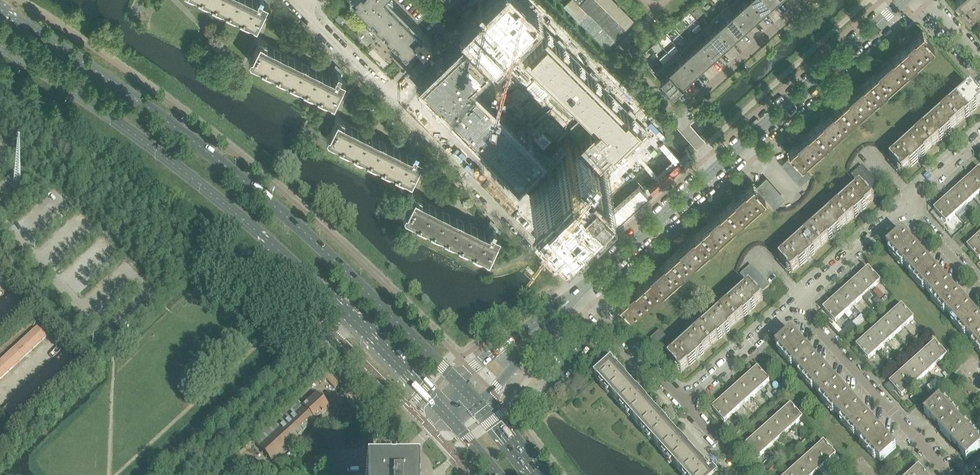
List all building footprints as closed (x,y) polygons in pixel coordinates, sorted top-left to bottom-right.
[(253,24),(256,26),(265,7),(264,7),(267,2),(267,3),(268,2),(267,2),(268,0),(206,0),(253,24)] [(364,10),(366,11),(363,14),(364,15),(386,37),(391,42),(392,42),(397,45),(396,47),(402,53),(406,57),(417,50),(420,49),(425,46),(428,44),(430,43),(439,52),(440,51),(442,49),(433,41),(430,37),(418,26),(416,23),(393,0),(355,0),(364,10)] [(470,32),(476,38),(497,59),(537,19),(518,0),(502,0),(470,32)] [(597,0),(575,0),(614,39),(625,29),(597,0)] [(738,0),(733,0),(728,4),(746,25),(754,18),(738,0)] [(753,0),(738,0),(754,18),(762,10),(753,0)] [(767,0),(753,0),(762,10),(770,3),(767,0)] [(979,9),(979,0),(956,0),(955,0),(957,2),(957,3),(959,6),(960,5),(971,17),(979,9)] [(746,25),(728,4),(720,12),(738,32),(746,25)] [(738,32),(720,12),(711,19),(729,39),(738,32)] [(340,13),(335,18),(340,23),(344,18),(340,14),(340,13)] [(729,39),(711,19),(703,26),(721,47),(729,39)] [(721,47),(703,26),(695,34),(713,54),(721,47)] [(911,66),(929,50),(933,46),(928,40),(928,39),(924,35),(921,32),(922,31),(913,38),(909,41),(909,42),(898,52),(911,66)] [(713,54),(695,34),(687,41),(705,61),(713,54)] [(553,36),(533,56),(606,130),(586,150),(604,168),(624,149),(629,144),(632,147),(648,131),(553,36)] [(256,42),(258,43),(249,61),(330,101),(334,103),(343,85),(342,84),(344,80),(345,80),(339,77),(341,72),(338,71),(339,68),(335,64),(329,75),(266,44),(267,41),(258,37),(256,42)] [(476,38),(428,86),(522,182),(543,161),(470,86),(497,59),(476,38)] [(705,61),(687,41),(679,48),(697,69),(705,61)] [(697,69),(679,48),(671,55),(689,76),(697,69)] [(882,92),(898,77),(911,66),(898,52),(888,61),(887,61),(884,64),(883,65),(869,78),(882,92)] [(648,62),(642,55),(639,57),(645,65),(648,62)] [(689,76),(671,55),(663,63),(681,83),(689,76)] [(681,83),(663,63),(654,71),(672,91),(681,83)] [(852,119),(877,96),(882,92),(869,78),(855,91),(854,91),(850,95),(840,104),(852,119)] [(973,111),(979,105),(979,96),(977,93),(971,87),(945,110),(958,124),(969,115),(973,111)] [(827,142),(848,122),(852,119),(840,104),(829,114),(828,114),(824,118),(825,118),(814,127),(827,142)] [(943,138),(948,134),(947,134),(958,124),(945,110),(920,133),(932,147),(943,138)] [(423,154),(421,152),(415,149),(413,152),(409,150),(407,153),(343,121),(345,119),(336,115),(333,119),(336,120),(327,138),(411,181),(420,163),(419,162),(421,158),(422,158),(423,157),(422,157),(423,154)] [(801,165),(822,146),(827,142),(814,127),(803,137),(801,139),(799,141),(788,151),(788,152),(789,151),(791,155),(796,160),(801,165)] [(918,161),(922,157),(932,147),(920,133),(890,160),(899,170),(902,173),(902,174),(917,161),(918,161)] [(586,150),(538,198),(566,226),(614,178),(604,168),(586,150)] [(786,169),(796,160),(791,155),(782,163),(786,169)] [(791,174),(801,165),(796,160),(786,169),(791,174)] [(899,170),(890,160),(888,162),(897,172),(899,170)] [(795,179),(805,170),(801,165),(791,174),(795,179)] [(856,181),(866,172),(861,167),(851,176),(856,181)] [(979,169),(970,177),(979,188),(979,170),(979,169)] [(800,184),(810,175),(805,170),(795,179),(800,184)] [(18,176),(14,172),(7,179),(11,183),(18,176)] [(860,186),(870,177),(866,172),(856,181),(860,186)] [(865,191),(875,183),(870,177),(860,186),(865,191)] [(970,177),(961,186),(973,199),(979,193),(979,188),(970,177)] [(760,193),(770,184),(765,178),(755,187),(760,193)] [(738,221),(758,203),(764,197),(760,193),(755,187),(752,184),(753,184),(752,183),(741,193),(740,193),(739,194),(736,197),(726,207),(738,221)] [(870,197),(880,188),(875,183),(865,191),(870,197)] [(764,197),(774,189),(770,184),(760,193),(764,197)] [(862,210),(865,207),(874,200),(873,199),(873,200),(870,197),(865,191),(860,186),(835,210),(847,224),(858,214),(859,214),(863,211),(862,210)] [(973,199),(961,186),(952,193),(964,207),(973,199)] [(769,203),(779,194),(774,189),(764,197),(769,203)] [(496,240),(499,235),(500,236),(500,235),(494,232),(496,228),(493,226),(494,223),(490,219),(484,231),(421,199),(422,197),(413,192),(411,197),(413,198),(404,216),(488,258),(497,240),(496,240)] [(964,207),(952,193),(943,202),(955,215),(964,207)] [(774,208),(784,199),(779,194),(769,203),(774,208)] [(955,215),(943,202),(934,210),(946,223),(955,215)] [(713,244),(734,225),(738,221),(726,207),(715,216),(710,220),(711,220),(700,230),(713,244)] [(833,238),(837,234),(837,233),(847,224),(835,210),(809,233),(822,247),(832,237),(833,238)] [(683,270),(708,248),(713,244),(700,230),(689,239),(687,241),(685,243),(671,256),(683,270)] [(807,261),(809,259),(811,257),(811,256),(822,247),(809,233),(779,259),(780,260),(789,270),(791,273),(792,274),(807,260),(807,261)] [(908,270),(924,256),(918,250),(917,252),(913,247),(907,241),(908,239),(903,233),(887,247),(908,270)] [(977,239),(967,247),(979,260),(979,259),(979,243),(977,239)] [(654,296),(679,274),(683,270),(671,256),(656,269),(652,272),(652,273),(641,282),(654,296)] [(929,294),(944,279),(939,273),(937,275),(928,264),(929,262),(924,256),(908,270),(929,294)] [(789,270),(780,260),(777,262),(786,272),(789,270)] [(745,280),(755,272),(750,266),(740,275),(745,280)] [(880,282),(869,269),(859,277),(871,290),(880,282)] [(750,286),(760,277),(755,272),(745,280),(750,286)] [(755,291),(765,282),(760,277),(750,286),(755,291)] [(871,290),(859,277),(850,285),(862,298),(871,290)] [(950,317),(965,303),(960,297),(958,298),(948,287),(950,285),(944,279),(929,294),(950,317)] [(632,316),(650,300),(654,296),(641,282),(631,292),(630,292),(626,296),(618,303),(619,304),(619,303),(626,310),(632,316)] [(759,296),(769,287),(765,282),(755,291),(759,296)] [(862,298),(850,285),(842,293),(854,306),(862,298)] [(752,310),(763,300),(762,299),(759,296),(755,291),(750,286),(724,309),(736,323),(747,314),(751,310),(752,310)] [(854,306),(842,293),(832,301),(844,314),(854,306)] [(20,304),(11,294),(0,305),(0,307),(8,316),(20,304)] [(844,314),(832,301),(823,309),(835,323),(844,314)] [(979,331),(979,320),(979,321),(976,317),(969,310),(971,309),(965,303),(950,317),(970,340),(979,331)] [(914,319),(902,306),(893,314),(905,327),(914,319)] [(726,333),(736,323),(724,309),(698,332),(711,346),(722,337),(726,333)] [(905,327),(893,314),(884,322),(892,331),(896,335),(905,327)] [(896,335),(892,331),(884,322),(875,330),(887,343),(896,335)] [(851,329),(846,324),(839,331),(844,336),(851,329)] [(36,346),(48,335),(39,325),(27,336),(36,346)] [(887,343),(875,330),(866,337),(878,351),(887,343)] [(657,346),(666,338),(660,331),(651,340),(657,346)] [(970,340),(979,351),(979,331),(970,340)] [(700,356),(711,346),(698,332),(668,359),(674,365),(680,372),(680,373),(681,373),(696,360),(697,360),(700,356)] [(797,370),(813,356),(807,350),(806,351),(796,340),(797,339),(792,332),(776,346),(797,370)] [(24,358),(36,346),(27,336),(14,348),(24,358)] [(878,351),(866,337),(857,346),(868,359),(878,351)] [(947,356),(935,343),(926,351),(938,364),(947,356)] [(11,369),(24,358),(14,348),(2,359),(11,369)] [(938,364),(926,351),(917,359),(929,372),(938,364)] [(570,355),(566,352),(561,357),(565,361),(570,355)] [(818,393),(834,379),(828,373),(826,374),(823,370),(817,363),(818,362),(813,356),(797,370),(818,393)] [(2,359),(0,361),(0,379),(11,369),(2,359)] [(664,421),(618,369),(620,367),(612,359),(608,363),(610,365),(595,378),(682,474),(721,474),(722,474),(718,469),(715,466),(712,469),(709,466),(706,468),(664,421)] [(929,372),(917,359),(908,367),(920,380),(929,372)] [(49,386),(62,374),(53,364),(40,376),(49,386)] [(920,380),(908,367),(899,375),(911,388),(920,380)] [(770,381),(758,368),(748,376),(760,390),(770,381)] [(339,384),(327,371),(319,378),(323,383),(326,380),(334,389),(339,384)] [(911,388),(899,375),(890,383),(902,397),(911,388)] [(760,390),(748,376),(740,384),(752,398),(760,390)] [(839,416),(854,402),(849,396),(847,398),(841,390),(838,386),(839,385),(834,379),(818,393),(839,416)] [(752,398),(740,384),(731,392),(743,406),(752,398)] [(37,397),(28,387),(15,399),(25,408),(37,397)] [(743,406),(731,392),(722,400),(734,414),(743,406)] [(296,401),(252,440),(272,462),(316,422),(318,422),(322,419),(321,417),(329,409),(329,408),(329,407),(330,404),(321,394),(318,395),(317,396),(316,395),(302,407),(296,401)] [(25,408),(15,399),(3,410),(12,420),(25,408)] [(734,414),(722,400),(712,409),(724,422),(734,414)] [(945,437),(961,423),(940,400),(924,414),(930,420),(932,419),(942,430),(940,431),(945,437)] [(859,439),(875,425),(870,419),(868,421),(862,413),(858,410),(860,408),(854,402),(839,416),(859,439)] [(803,418),(791,405),(782,413),(794,426),(803,418)] [(794,426),(782,413),(773,421),(785,434),(794,426)] [(785,434),(773,421),(764,429),(776,443),(785,434)] [(739,432),(745,427),(741,422),(735,428),(739,432)] [(979,448),(979,444),(961,423),(945,437),(951,443),(952,442),(962,453),(961,454),(966,461),(979,448)] [(881,463),(896,449),(891,442),(889,444),(879,433),(881,431),(875,425),(859,439),(881,463)] [(776,443),(764,429),(755,437),(767,450),(776,443)] [(767,450),(755,437),(746,446),(758,459),(767,450)] [(836,455),(824,442),(815,450),(827,464),(836,455)] [(827,464),(815,450),(806,458),(818,471),(827,464)] [(806,458),(797,466),(805,474),(814,474),(818,471),(806,458)] [(797,466),(788,474),(789,474),(805,474),(797,466)] [(919,466),(910,474),(927,474),(919,466)]
